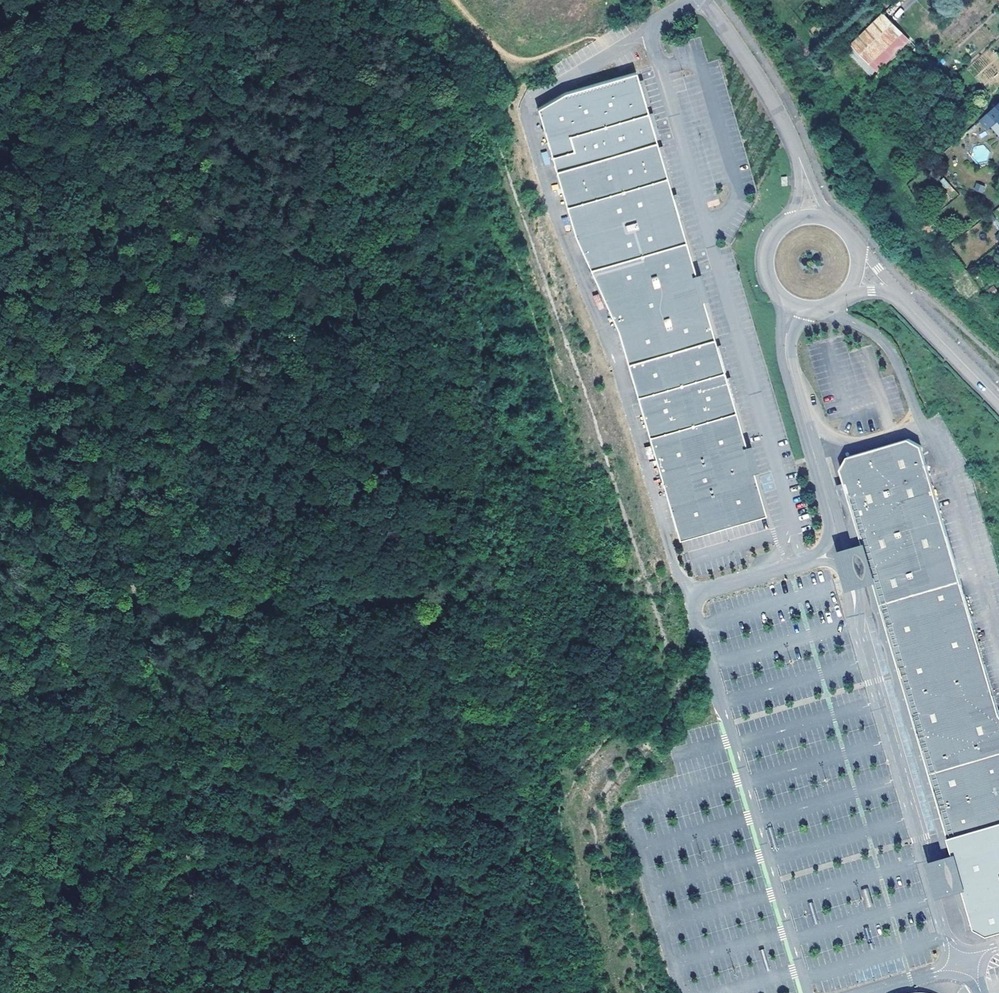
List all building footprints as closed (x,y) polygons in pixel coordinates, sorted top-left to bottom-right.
[(909,41),(885,15),(852,45),(877,71),(909,41)] [(677,23),(669,28),(672,33),(680,28),(677,23)] [(618,329),(628,364),(680,539),(766,514),(748,456),(729,390),(714,339),(699,286),(687,241),(677,206),(660,147),(649,108),(639,71),(567,91),(540,107),(576,234),(591,267),(618,329)] [(989,113),(997,123),(998,121),(998,104),(989,113)] [(976,183),(974,190),(983,193),(986,186),(976,183)] [(988,291),(994,297),(998,292),(998,291),(995,286),(988,291)] [(941,817),(952,854),(956,869),(960,883),(965,900),(970,919),(972,925),(986,932),(998,929),(998,715),(979,643),(965,598),(931,475),(922,445),(909,438),(848,456),(841,468),(845,482),(864,547),(867,556),(868,559),(873,577),(883,613),(886,625),(891,640),(921,747),(937,801),(941,817)] [(864,547),(845,482),(838,484),(857,549),(864,547)] [(713,532),(716,542),(766,529),(764,519),(713,532)] [(841,554),(849,583),(865,579),(873,577),(868,559),(867,556),(864,547),(857,549),(841,554)] [(865,579),(945,856),(952,854),(941,817),(937,801),(921,747),(891,640),(886,625),(883,613),(873,577),(865,579)] [(953,885),(960,883),(956,869),(952,854),(945,856),(929,860),(937,890),(953,885)] [(972,925),(970,919),(965,900),(960,883),(953,885),(958,904),(963,921),(965,927),(972,925)]
